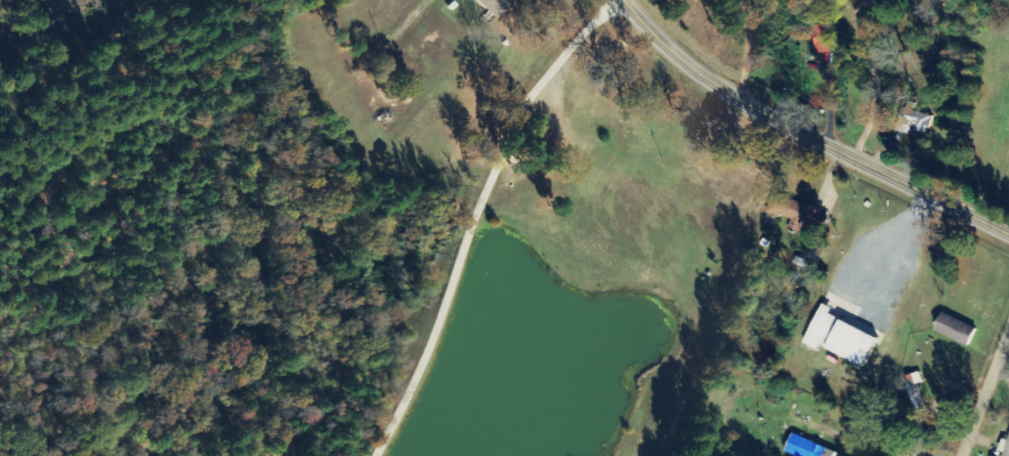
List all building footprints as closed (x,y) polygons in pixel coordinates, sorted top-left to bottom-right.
[(477,0),(498,19),(512,4),(507,0),(477,0)] [(836,25),(817,26),(819,54),(837,54),(836,25)] [(934,116),(917,113),(920,97),(905,95),(899,133),(915,135),(915,132),(931,135),(934,116)] [(770,212),(794,223),(791,230),(803,235),(808,225),(815,228),(823,210),(779,191),(770,212)] [(872,368),(885,338),(833,316),(836,309),(826,305),(808,346),(822,352),(824,347),(872,368)] [(973,348),(981,330),(948,314),(939,331),(973,348)] [(840,454),(795,434),(787,453),(795,455),(839,455),(840,454)]
